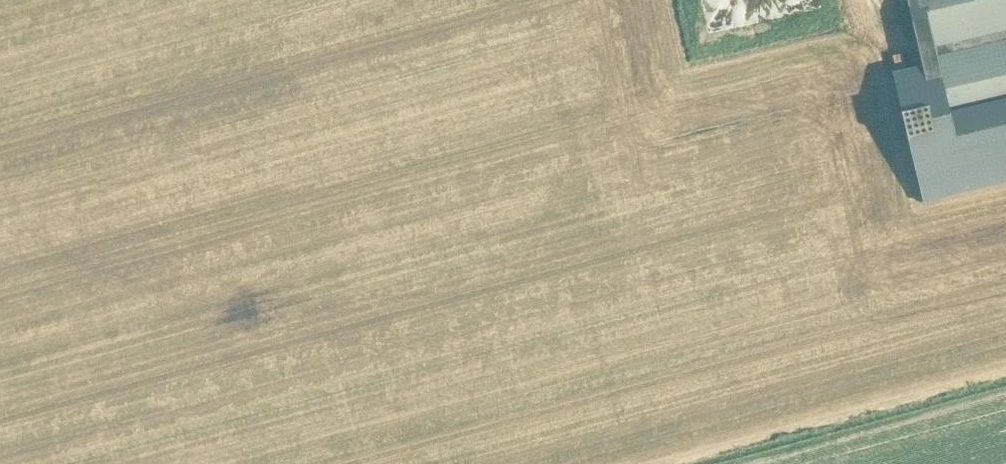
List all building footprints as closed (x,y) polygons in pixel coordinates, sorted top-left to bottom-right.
[(924,67),(894,73),(922,193),(1005,175),(1005,0),(909,0),(924,67)]
